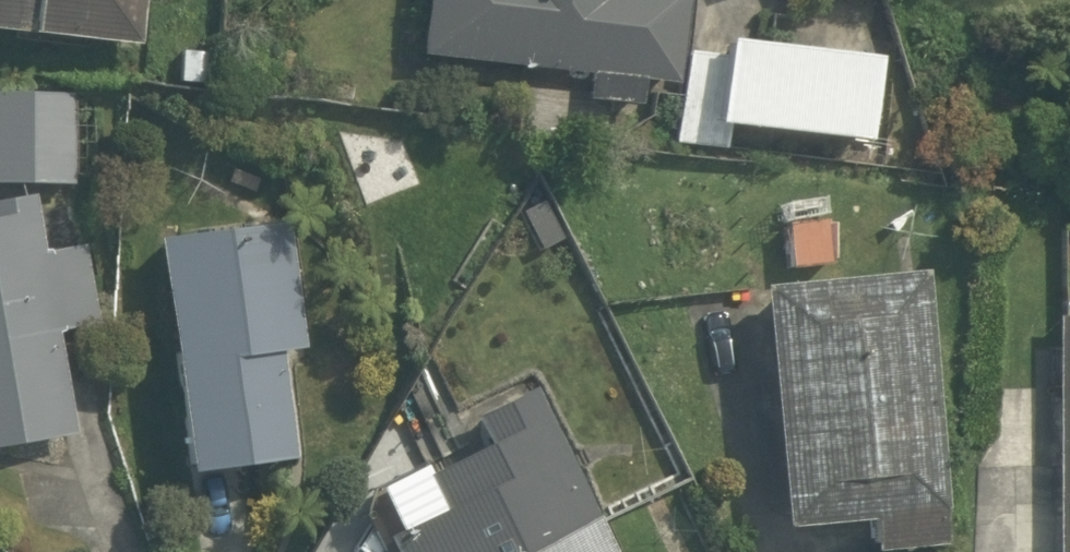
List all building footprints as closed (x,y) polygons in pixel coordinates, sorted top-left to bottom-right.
[(129,52),(134,0),(0,0),(0,41),(129,52)] [(424,61),(588,74),(586,109),(634,113),(637,80),(678,83),(685,0),(429,0),(424,61)] [(708,133),(876,152),(885,68),(691,47),(680,146),(707,149),(708,133)] [(0,90),(0,193),(66,199),(75,97),(0,90)] [(81,436),(60,338),(96,330),(79,247),(45,255),(33,199),(0,206),(0,454),(81,436)] [(826,205),(788,205),(788,273),(827,273),(826,205)] [(185,258),(165,260),(188,486),(294,475),(283,364),(308,361),(296,248),(275,250),(272,231),(183,240),(185,258)] [(847,295),(769,300),(787,547),(878,540),(879,551),(943,551),(924,289),(901,291),(899,268),(845,272),(847,295)] [(533,383),(470,416),(493,460),(362,528),(375,551),(620,551),(533,383)]
